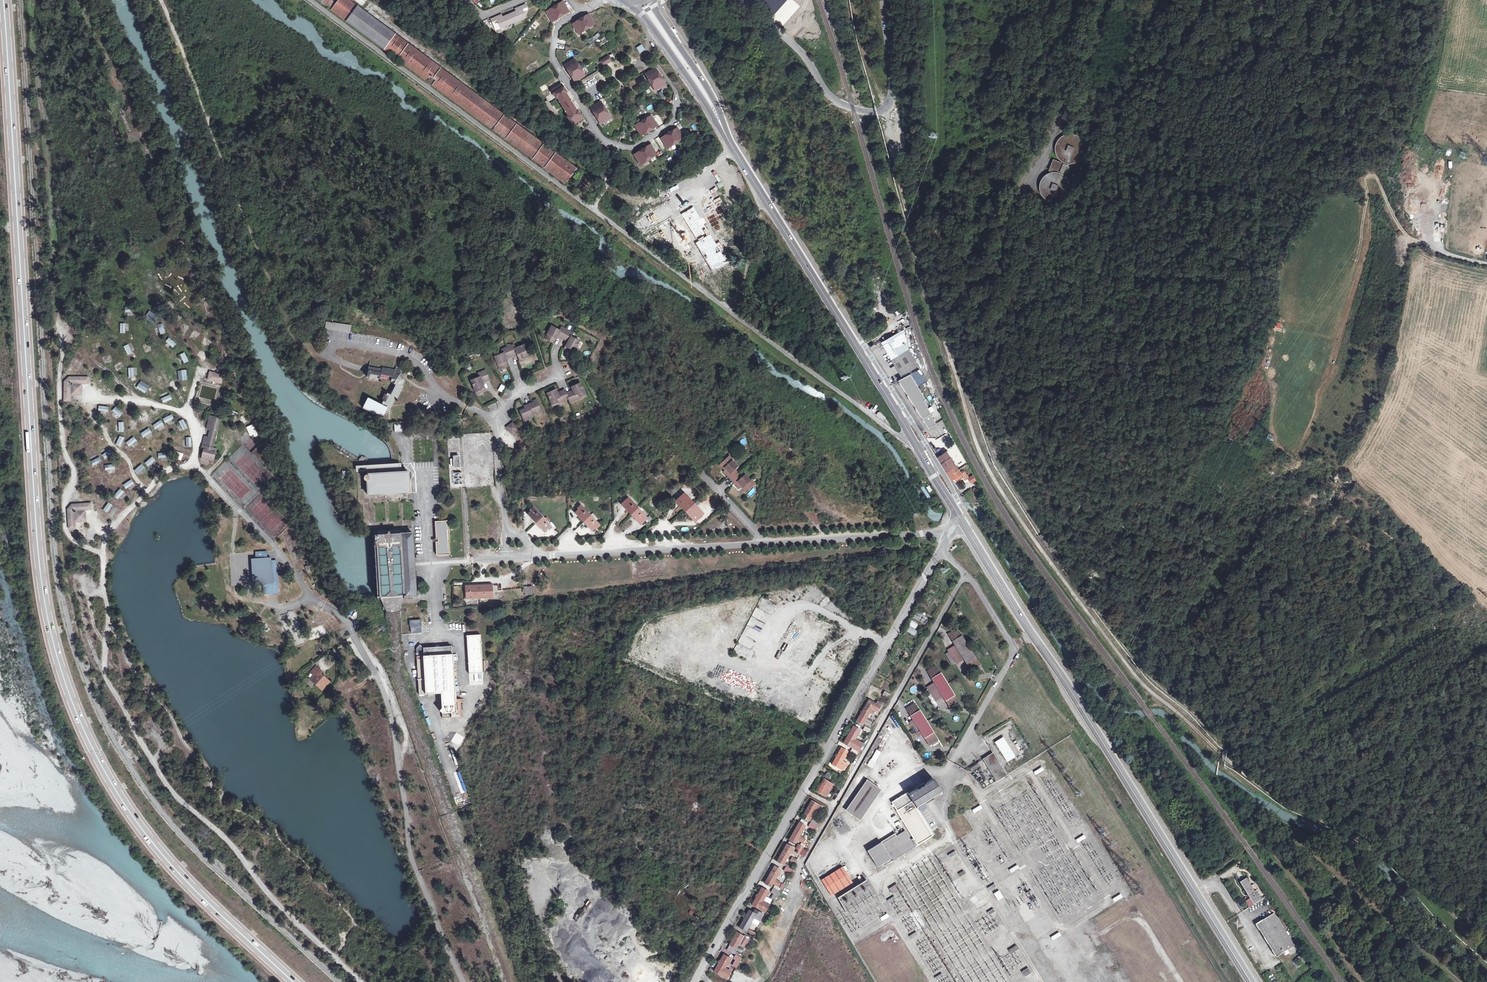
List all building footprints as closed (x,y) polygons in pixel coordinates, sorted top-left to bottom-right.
[(583,196),(594,182),(349,0),(339,0),(336,3),(332,0),(320,0),(567,184),(577,172),(584,177),(575,190),(583,196)] [(553,21),(569,11),(562,1),(547,11),(553,21)] [(528,8),(526,4),(515,9),(516,11),(502,17),(501,15),(490,20),(492,23),(497,21),(500,30),(527,18),(523,10),(528,8)] [(589,14),(573,24),(579,34),(594,24),(589,14)] [(531,26),(535,29),(540,24),(535,20),(531,26)] [(595,40),(598,44),(601,47),(609,42),(604,36),(602,38),(598,33),(588,41),(590,44),(595,40)] [(758,40),(754,36),(745,47),(749,50),(758,40)] [(636,49),(640,54),(645,50),(641,45),(636,49)] [(609,57),(602,61),(604,65),(612,61),(609,57)] [(585,75),(575,59),(565,65),(575,82),(585,75)] [(666,84),(657,68),(647,74),(656,90),(666,84)] [(794,70),(791,68),(782,78),(786,81),(794,70)] [(567,92),(562,84),(551,90),(556,99),(558,98),(569,116),(568,117),(573,125),(583,119),(578,111),(577,111),(565,93),(567,92)] [(602,101),(591,107),(601,123),(611,117),(602,101)] [(554,120),(558,118),(549,104),(546,106),(554,120)] [(652,115),(636,125),(642,135),(658,125),(652,115)] [(679,128),(663,138),(669,148),(685,138),(679,128)] [(1062,162),(1064,164),(1067,164),(1069,165),(1072,165),(1075,165),(1078,163),(1080,162),(1082,160),(1084,158),(1085,155),(1086,152),(1086,149),(1086,146),(1085,143),(1084,141),(1082,138),(1079,137),(1077,135),(1074,134),(1071,134),(1068,134),(1065,135),(1062,137),(1060,139),(1058,141),(1057,143),(1056,146),(1055,149),(1056,152),(1056,155),(1058,158),(1060,160),(1062,162)] [(658,155),(652,145),(636,155),(642,165),(658,155)] [(1067,165),(1053,160),(1049,171),(1053,172),(1054,170),(1061,173),(1061,174),(1063,175),(1066,167),(1068,168),(1069,165),(1067,164),(1067,165)] [(1067,196),(1069,193),(1069,190),(1070,187),(1069,184),(1068,181),(1067,179),(1065,177),(1063,175),(1061,174),(1059,173),(1057,173),(1055,172),(1053,172),(1050,173),(1047,174),(1045,176),(1043,178),(1041,180),(1040,183),(1039,186),(1039,189),(1040,192),(1041,194),(1042,197),(1044,199),(1047,201),(1049,202),(1052,203),(1055,203),(1058,202),(1061,201),(1063,200),(1066,198),(1067,196)] [(722,277),(729,268),(726,266),(723,268),(722,267),(710,282),(712,283),(710,286),(713,289),(720,280),(722,277)] [(150,321),(154,314),(149,310),(144,317),(150,321)] [(781,320),(779,323),(782,325),(775,334),(778,337),(781,334),(783,336),(795,321),(792,319),(794,316),(791,314),(784,322),(781,320)] [(1278,331),(1281,323),(1275,321),(1272,328),(1278,331)] [(351,324),(325,322),(325,329),(350,331),(351,324)] [(558,335),(563,326),(559,324),(557,328),(548,323),(542,335),(551,339),(554,333),(558,335)] [(157,335),(165,333),(162,324),(154,327),(157,335)] [(563,326),(558,335),(564,338),(561,345),(571,349),(576,338),(567,334),(569,329),(563,326)] [(904,329),(884,341),(903,374),(915,367),(906,351),(911,348),(907,329),(904,329)] [(168,337),(165,341),(167,343),(165,346),(170,350),(176,343),(168,337)] [(503,345),(507,355),(515,352),(517,359),(525,356),(520,343),(512,346),(511,342),(503,345)] [(127,355),(132,353),(128,344),(123,346),(127,355)] [(500,351),(492,355),(497,368),(505,364),(503,357),(507,355),(503,345),(499,347),(500,351)] [(185,353),(177,357),(181,365),(189,361),(185,353)] [(187,380),(186,369),(177,370),(178,380),(187,380)] [(378,373),(365,370),(363,381),(364,381),(364,383),(373,384),(373,383),(376,383),(376,381),(389,384),(390,387),(387,395),(385,394),(384,397),(382,396),(379,402),(381,403),(380,405),(381,406),(381,408),(366,401),(362,411),(381,420),(383,414),(384,415),(385,415),(386,415),(386,414),(387,414),(387,413),(387,412),(387,411),(386,411),(386,410),(385,410),(386,408),(389,409),(394,398),(395,399),(400,388),(398,387),(401,381),(395,370),(393,369),(392,371),(393,372),(392,374),(378,372),(378,373)] [(223,374),(210,370),(208,376),(213,377),(213,380),(221,382),(223,374)] [(477,377),(468,381),(473,393),(482,389),(479,382),(485,378),(482,370),(475,373),(477,377)] [(88,374),(65,372),(63,397),(69,398),(70,390),(80,391),(81,380),(87,381),(88,374)] [(908,375),(896,382),(929,428),(936,423),(930,414),(930,413),(926,407),(927,406),(923,401),(924,399),(908,375)] [(563,389),(567,395),(569,398),(584,390),(577,377),(568,382),(570,385),(563,389)] [(145,393),(149,385),(140,380),(136,387),(145,393)] [(554,387),(545,392),(552,403),(567,395),(563,389),(562,386),(555,390),(554,387)] [(160,397),(163,403),(172,399),(170,394),(160,397)] [(527,403),(532,411),(534,410),(535,412),(540,410),(535,400),(533,398),(531,399),(532,403),(531,403),(530,401),(527,403)] [(522,408),(520,409),(524,419),(533,415),(532,411),(527,403),(522,405),(524,408),(523,409),(522,408)] [(118,417),(123,413),(115,406),(111,411),(118,417)] [(165,423),(174,419),(171,414),(162,418),(165,423)] [(205,448),(213,416),(209,415),(200,450),(202,451),(214,454),(216,448),(211,447),(211,450),(205,448)] [(219,417),(213,416),(205,448),(211,450),(211,447),(219,417)] [(183,419),(178,421),(180,425),(177,426),(179,431),(187,428),(183,419)] [(155,429),(163,425),(161,420),(152,424),(155,429)] [(512,421),(506,427),(511,433),(517,427),(512,421)] [(246,426),(249,437),(257,435),(254,424),(246,426)] [(143,437),(151,432),(148,427),(140,433),(143,437)] [(119,435),(115,444),(120,446),(124,438),(119,435)] [(125,442),(128,447),(131,445),(133,448),(139,444),(134,436),(125,442)] [(185,441),(183,441),(183,447),(191,447),(191,437),(185,437),(185,441)] [(257,446),(253,454),(258,456),(261,448),(257,446)] [(105,459),(113,453),(110,448),(101,454),(105,459)] [(175,458),(180,460),(183,453),(178,451),(175,458)] [(214,454),(202,451),(200,457),(212,461),(214,454)] [(948,451),(940,456),(949,470),(954,467),(956,471),(960,468),(959,465),(948,451)] [(734,468),(737,466),(731,460),(732,459),(728,454),(719,463),(723,467),(725,466),(727,467),(723,471),(727,475),(728,474),(732,478),(738,472),(734,468)] [(93,466),(102,461),(99,456),(90,461),(93,466)] [(152,456),(144,462),(147,466),(155,460),(152,456)] [(137,474),(145,468),(141,464),(133,470),(137,474)] [(398,473),(398,467),(366,469),(367,476),(365,478),(365,481),(367,484),(368,497),(409,494),(407,473),(398,473)] [(954,467),(949,470),(954,478),(963,473),(967,480),(971,477),(967,470),(963,472),(960,468),(956,471),(954,467)] [(462,484),(461,471),(453,472),(454,485),(462,484)] [(739,487),(743,483),(744,485),(742,486),(746,490),(755,482),(751,478),(750,478),(745,473),(742,476),(738,472),(732,478),(736,482),(735,483),(739,487)] [(130,479),(122,484),(126,489),(134,484),(130,479)] [(929,499),(931,497),(923,485),(920,486),(929,499)] [(754,487),(747,494),(751,497),(757,491),(754,487)] [(114,494),(120,501),(127,495),(120,488),(114,494)] [(704,513),(685,494),(681,498),(683,499),(678,503),(694,520),(699,516),(700,517),(704,513)] [(648,518),(628,498),(626,501),(627,503),(624,506),(640,523),(643,520),(645,521),(648,518)] [(89,500),(65,502),(67,527),(72,527),(72,520),(84,520),(83,508),(89,508),(89,500)] [(113,517),(118,508),(108,502),(102,510),(113,517)] [(599,524),(580,504),(578,507),(579,508),(575,512),(592,529),(595,526),(597,527),(599,524)] [(551,526),(532,506),(530,508),(531,510),(527,514),(544,530),(547,527),(549,528),(551,526)] [(447,522),(434,522),(435,539),(437,539),(437,542),(434,542),(435,555),(436,555),(448,555),(448,542),(449,542),(448,531),(447,522)] [(534,524),(528,532),(534,537),(540,529),(534,524)] [(581,529),(579,527),(575,530),(581,538),(590,531),(586,525),(581,529)] [(399,612),(399,608),(401,599),(406,598),(406,595),(415,595),(411,533),(398,534),(398,530),(395,531),(395,527),(394,526),(392,526),(391,527),(391,531),(388,531),(388,535),(385,535),(385,532),(384,532),(383,528),(382,527),(381,527),(380,528),(379,532),(379,533),(379,535),(373,535),(376,594),(377,599),(379,599),(384,610),(386,613),(399,612)] [(255,559),(254,559),(257,584),(264,584),(265,594),(269,593),(269,592),(274,591),(278,591),(275,563),(270,563),(269,557),(266,558),(265,552),(254,553),(255,559)] [(474,585),(466,586),(466,599),(493,598),(492,584),(474,585)] [(534,586),(525,587),(526,595),(535,594),(534,586)] [(420,620),(408,621),(408,627),(410,627),(410,634),(420,633),(419,626),(420,626),(420,620)] [(915,630),(918,624),(911,620),(905,631),(914,636),(917,631),(915,630)] [(260,628),(263,633),(269,629),(266,624),(260,628)] [(322,625),(306,631),(310,641),(325,636),(322,625)] [(969,661),(974,668),(982,664),(977,656),(964,635),(963,635),(959,628),(951,633),(959,645),(969,661)] [(472,636),(467,637),(469,664),(474,664),(482,663),(480,635),(472,636)] [(417,657),(452,655),(451,646),(424,648),(419,645),(416,648),(417,657)] [(781,646),(778,650),(783,654),(787,650),(781,646)] [(957,661),(950,650),(948,652),(955,663),(957,661)] [(452,655),(417,657),(420,694),(441,693),(442,709),(440,711),(443,713),(443,718),(462,716),(461,692),(455,693),(452,655)] [(960,700),(956,693),(942,671),(937,664),(930,669),(952,705),(960,700)] [(675,669),(672,675),(695,686),(698,679),(675,669)] [(317,676),(314,672),(311,675),(308,672),(305,676),(308,679),(304,682),(316,694),(323,686),(316,677),(317,676)] [(937,698),(930,687),(927,689),(934,699),(937,698)] [(649,696),(637,691),(636,694),(648,699),(649,696)] [(613,699),(609,703),(617,709),(620,705),(613,699)] [(871,718),(866,716),(868,712),(871,714),(873,709),(875,710),(879,703),(875,700),(874,703),(867,699),(862,707),(854,721),(861,725),(864,720),(869,722),(871,718)] [(917,718),(913,720),(922,733),(925,731),(932,742),(940,737),(936,731),(937,730),(922,708),(918,702),(910,707),(917,718)] [(918,735),(911,724),(908,726),(915,737),(918,735)] [(862,742),(855,738),(860,729),(853,725),(848,733),(843,741),(853,746),(858,749),(862,742)] [(656,733),(652,737),(661,745),(664,741),(656,733)] [(1008,733),(999,739),(1012,758),(1020,753),(1008,733)] [(842,765),(845,766),(847,763),(842,760),(847,751),(839,747),(835,754),(830,764),(839,769),(842,765)] [(872,768),(881,752),(876,749),(867,765),(872,768)] [(1006,774),(993,754),(982,760),(995,781),(1006,774)] [(1043,771),(1041,767),(1033,772),(1035,776),(1043,771)] [(833,772),(828,768),(825,774),(830,777),(833,772)] [(914,846),(919,843),(920,844),(932,836),(926,828),(924,829),(913,811),(912,811),(911,808),(914,806),(913,806),(938,789),(931,778),(892,804),(897,812),(899,811),(916,839),(912,842),(906,833),(897,838),(896,835),(869,853),(879,869),(892,861),(893,861),(915,847),(914,846)] [(832,785),(830,784),(822,779),(814,791),(824,797),(832,785)] [(866,782),(846,811),(859,820),(879,790),(866,782)] [(806,819),(817,825),(819,821),(812,816),(816,810),(819,812),(822,807),(811,801),(804,814),(807,816),(806,819)] [(981,809),(979,805),(971,810),(973,814),(981,809)] [(800,822),(790,840),(797,844),(799,840),(805,844),(808,840),(801,836),(807,826),(800,822)] [(1085,838),(1083,835),(1075,840),(1077,843),(1085,838)] [(791,852),(792,852),(795,848),(788,844),(778,861),(784,865),(791,853),(791,852)] [(800,850),(798,854),(801,856),(805,848),(804,847),(799,845),(797,849),(800,850)] [(782,882),(777,879),(780,873),(781,873),(782,872),(781,872),(783,869),(775,865),(765,882),(773,886),(775,882),(780,885),(782,882)] [(853,883),(843,867),(822,880),(832,896),(853,883)] [(1253,887),(1250,881),(1245,874),(1240,877),(1254,898),(1260,894),(1256,888),(1255,886),(1253,887)] [(1255,886),(1256,888),(1258,887),(1252,879),(1250,881),(1253,887),(1255,886)] [(900,888),(897,883),(889,888),(892,893),(900,888)] [(765,912),(769,906),(763,902),(766,898),(769,892),(762,888),(752,905),(759,909),(765,912)] [(1003,897),(998,891),(993,894),(997,901),(1003,897)] [(1122,898),(1120,894),(1111,899),(1114,903),(1122,898)] [(1293,940),(1273,908),(1256,919),(1276,950),(1293,940)] [(744,920),(740,927),(747,932),(753,921),(758,924),(764,914),(756,910),(754,913),(750,910),(745,917),(744,917),(743,919),(744,920)] [(738,950),(743,953),(746,948),(740,945),(742,943),(745,945),(749,937),(739,931),(729,948),(735,952),(737,948),(738,949),(738,950)] [(1061,936),(1059,933),(1051,938),(1053,941),(1061,936)] [(1019,950),(1017,946),(1008,951),(1011,955),(1019,950)] [(727,980),(729,976),(731,973),(725,969),(731,959),(724,955),(714,972),(727,980)] [(1293,962),(1297,968),(1301,966),(1298,959),(1293,962)] [(1032,974),(1028,969),(1022,973),(1025,978),(1032,974)]
